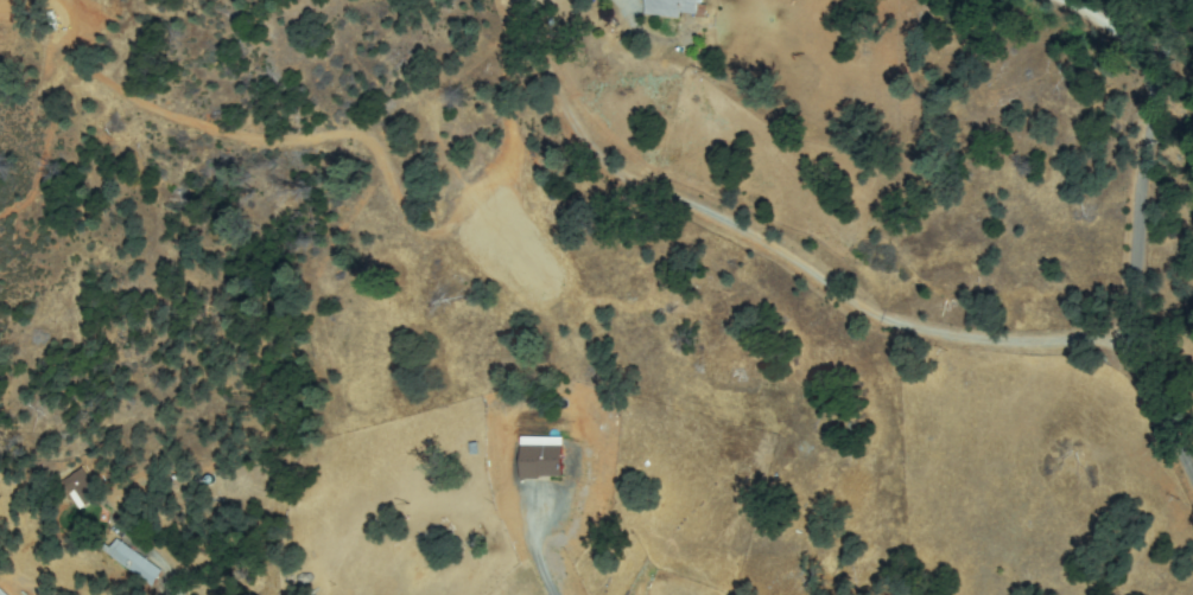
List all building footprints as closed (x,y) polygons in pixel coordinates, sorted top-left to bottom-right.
[(651,14),(650,0),(700,0),(700,13),(651,14)] [(523,443),(560,441),(563,475),(526,478),(523,443)] [(64,495),(57,486),(81,471),(97,495),(84,505),(75,490),(64,495)] [(145,492),(108,498),(107,487),(144,482),(145,492)] [(153,586),(107,554),(114,542),(160,574),(153,586)]
